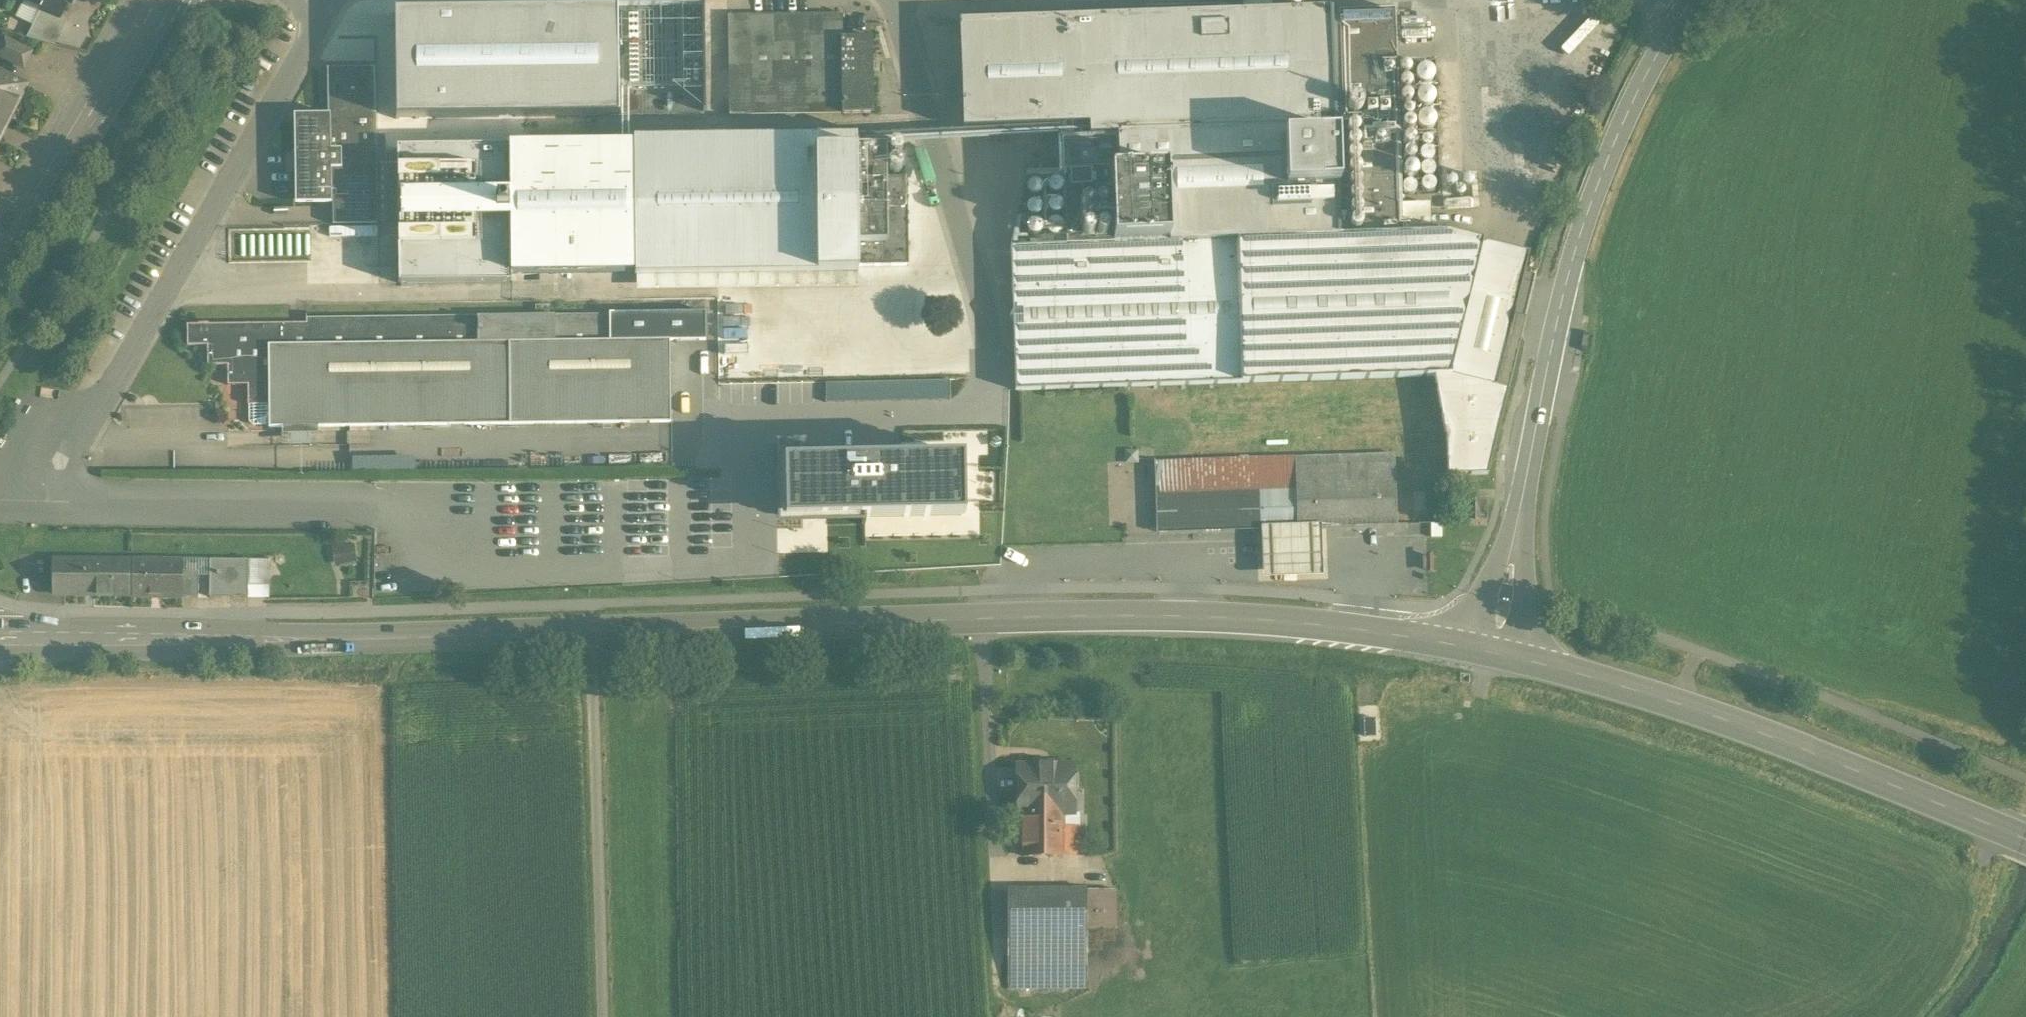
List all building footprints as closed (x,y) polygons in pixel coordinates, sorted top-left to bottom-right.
[(15,17),(32,26),(41,8),(58,17),(59,16),(66,2),(70,4),(72,0),(24,0),(15,17)] [(1193,11),(1281,7),(1281,0),(1192,0),(1193,11)] [(58,17),(41,8),(32,26),(60,34),(67,20),(59,16),(58,17)] [(519,15),(394,16),(396,113),(495,111),(495,120),(529,119),(529,110),(700,109),(700,9),(519,11),(519,15)] [(1394,10),(959,22),(963,127),(1061,124),(1063,178),(1065,238),(1065,245),(1234,240),(1401,234),(1400,205),(1400,195),(1395,61),(1394,10)] [(841,14),(727,16),(728,116),(873,114),(871,37),(870,37),(870,38),(841,38),(841,14)] [(60,34),(32,26),(26,38),(54,45),(60,34)] [(4,39),(0,48),(0,57),(23,68),(31,52),(4,39)] [(1423,60),(1395,61),(1400,195),(1439,194),(1434,70),(1423,60)] [(374,68),(327,68),(328,118),(298,119),(299,198),(330,198),(330,197),(329,151),(376,150),(374,68)] [(0,73),(0,135),(25,85),(0,73)] [(1537,130),(1582,99),(1576,90),(1531,121),(1537,130)] [(856,142),(397,147),(398,283),(511,282),(510,274),(858,270),(858,267),(857,179),(856,142)] [(330,197),(333,197),(333,224),(377,224),(376,150),(329,151),(330,197)] [(857,179),(858,267),(907,266),(906,179),(857,179)] [(1428,204),(1400,205),(1401,234),(1429,233),(1428,204)] [(1401,234),(1234,240),(1239,383),(1433,377),(1448,376),(1495,388),(1528,253),(1446,233),(1429,233),(1401,234)] [(1234,240),(1065,245),(1009,247),(1014,391),(1239,383),(1234,240)] [(762,305),(762,307),(762,309),(764,311),(766,312),(768,312),(770,311),(771,309),(772,307),(771,304),(770,303),(768,302),(766,302),(764,303),(762,305)] [(608,314),(306,319),(306,323),(186,325),(187,345),(207,345),(207,365),(227,365),(227,385),(247,385),(247,405),(268,404),(268,428),(670,423),(669,341),(705,340),(704,312),(609,313),(608,314)] [(1448,376),(1433,377),(1445,444),(1446,476),(1486,475),(1507,391),(1495,388),(1448,376)] [(948,381),(825,384),(826,403),(949,400),(948,381)] [(775,444),(777,528),(794,528),(864,526),(864,519),(965,516),(963,456),(804,460),(804,444),(775,444)] [(1394,454),(1294,457),(1295,492),(1296,527),(1323,526),(1396,524),(1394,454)] [(422,456),(360,455),(360,470),(422,471),(422,456)] [(1294,457),(1153,462),(1156,532),(1263,528),(1263,493),(1295,492),(1294,457)] [(1049,459),(1049,501),(1104,500),(1103,459),(1049,459)] [(1296,527),(1295,492),(1263,493),(1263,528),(1296,527)] [(1263,528),(1265,578),(1324,576),(1323,526),(1263,528)] [(354,546),(332,548),(334,564),(356,561),(354,546)] [(247,560),(209,559),(208,597),(247,598),(248,570),(246,570),(247,560)] [(130,561),(52,560),(51,593),(73,594),(73,595),(129,596),(130,561)] [(180,561),(132,560),(131,597),(197,597),(198,572),(180,572),(180,561)] [(268,560),(247,560),(246,570),(248,570),(268,571),(268,560)] [(1054,765),(1051,762),(1038,763),(1035,766),(1018,766),(1018,813),(1021,813),(1022,856),(1078,856),(1078,825),(1064,825),(1064,812),(1072,813),(1072,792),(1076,789),(1076,773),(1072,771),(1072,765),(1054,765)] [(1049,890),(1008,890),(1008,938),(1050,938),(1050,928),(1049,928),(1049,890)] [(1085,890),(1049,890),(1049,928),(1050,928),(1050,938),(1085,938),(1085,928),(1085,890)] [(1115,890),(1085,890),(1085,928),(1115,927),(1115,890)] [(1050,938),(1008,938),(1008,988),(1085,988),(1085,938),(1050,938)]
